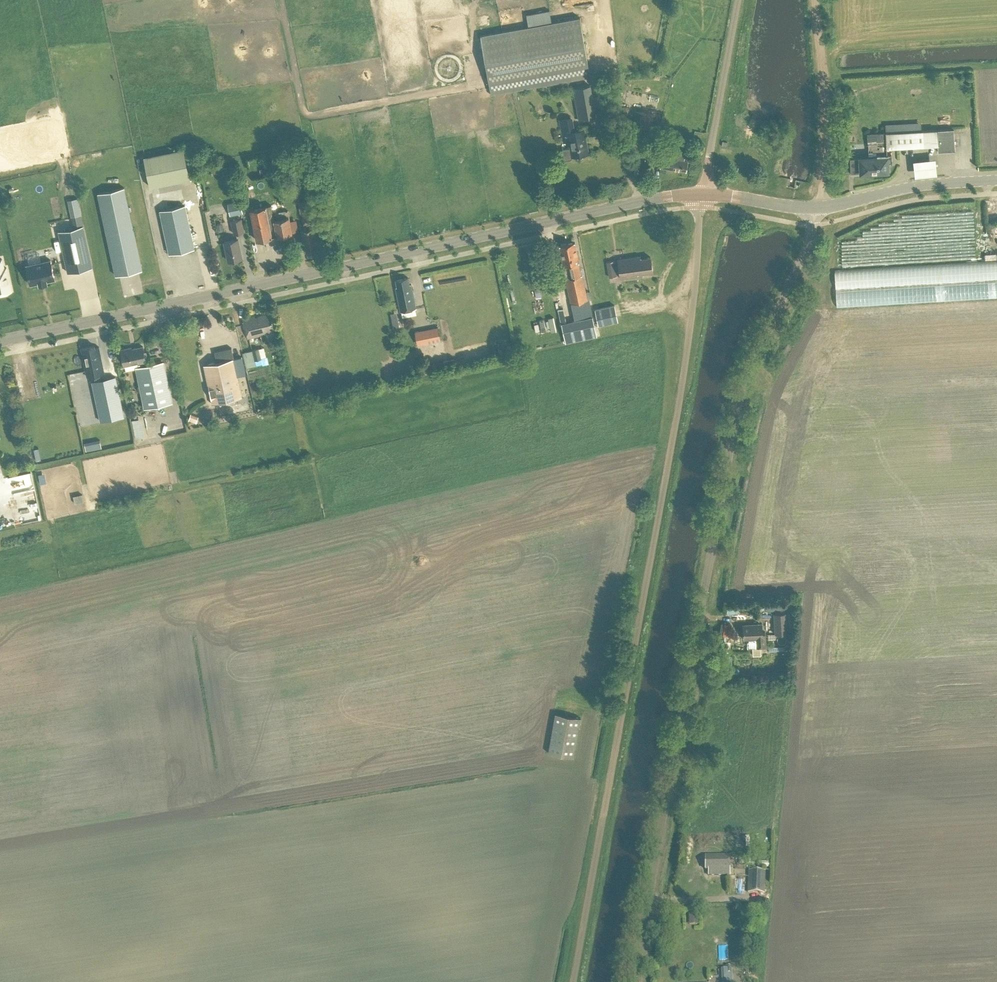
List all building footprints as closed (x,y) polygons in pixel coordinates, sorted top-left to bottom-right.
[(492,95),(591,77),(580,17),(481,35),(492,95)] [(574,88),(579,119),(598,116),(592,84),(574,88)] [(634,119),(633,125),(649,128),(652,113),(631,110),(630,118),(634,119)] [(588,153),(584,129),(574,131),(571,117),(560,120),(564,142),(567,142),(568,148),(562,149),(564,160),(571,159),(572,156),(588,153)] [(887,154),(886,147),(937,145),(938,152),(955,151),(954,129),(921,130),(921,122),(885,124),(885,132),(867,133),(869,155),(868,155),(868,156),(859,157),(850,158),(850,172),(851,172),(851,174),(870,173),(870,171),(888,170),(887,163),(891,163),(891,154),(887,154)] [(674,151),(675,142),(660,139),(658,148),(674,151)] [(190,178),(184,148),(144,157),(150,186),(190,178)] [(686,171),(688,160),(684,159),(685,152),(678,151),(677,158),(663,156),(661,167),(686,171)] [(935,158),(914,161),(915,176),(936,174),(935,158)] [(230,166),(223,167),(225,177),(232,176),(230,166)] [(247,181),(240,182),(244,196),(250,195),(247,181)] [(116,275),(142,269),(125,187),(98,193),(116,275)] [(81,215),(77,198),(71,199),(74,217),(81,215)] [(307,252),(319,250),(318,245),(320,245),(316,226),(315,226),(314,220),(313,220),(313,218),(314,218),(309,198),(299,201),(303,220),(305,220),(306,222),(304,222),(306,229),(302,229),(307,252)] [(230,214),(244,211),(241,199),(228,202),(230,214)] [(194,248),(185,205),(161,210),(170,253),(194,248)] [(257,240),(293,232),(288,210),(273,213),(271,205),(251,209),(257,240)] [(245,231),(242,217),(231,220),(234,233),(245,231)] [(92,267),(83,226),(58,231),(67,272),(92,267)] [(229,260),(243,257),(239,238),(225,241),(229,260)] [(559,245),(566,278),(571,303),(591,299),(590,291),(586,292),(582,274),(581,274),(579,262),(580,262),(575,241),(559,245)] [(651,257),(641,258),(641,255),(619,259),(621,278),(645,275),(644,272),(653,271),(651,257)] [(2,258),(0,259),(0,293),(11,291),(6,267),(4,267),(2,258)] [(55,279),(51,259),(26,265),(31,284),(39,282),(39,284),(47,283),(47,281),(55,279)] [(831,269),(833,306),(996,297),(996,260),(831,269)] [(607,274),(616,273),(615,261),(606,262),(607,274)] [(396,279),(398,286),(396,287),(401,311),(417,307),(412,283),(410,284),(408,277),(396,279)] [(533,282),(536,297),(541,296),(543,280),(533,282)] [(614,304),(595,309),(598,325),(618,321),(614,304)] [(393,328),(400,326),(397,311),(390,313),(393,328)] [(261,334),(269,332),(269,333),(274,332),(269,312),(259,314),(260,315),(256,316),(255,315),(242,318),(247,338),(261,335),(261,334)] [(439,326),(415,331),(418,345),(441,340),(439,326)] [(99,346),(96,347),(95,345),(82,347),(87,376),(94,374),(100,373),(105,372),(99,346)] [(173,403),(164,362),(145,366),(144,360),(146,360),(143,346),(132,348),(132,347),(122,349),(125,364),(139,361),(140,367),(136,368),(145,409),(173,403)] [(243,396),(232,347),(215,351),(217,361),(204,364),(212,403),(243,396)] [(259,348),(253,349),(255,360),(262,359),(259,348)] [(124,416),(116,376),(101,379),(100,373),(94,374),(96,380),(93,381),(101,420),(124,416)] [(196,423),(198,416),(191,413),(188,420),(196,423)] [(138,417),(130,419),(133,437),(141,436),(138,417)] [(85,451),(97,449),(96,442),(84,445),(85,451)] [(35,455),(41,453),(38,444),(32,445),(35,455)] [(774,612),(775,633),(789,632),(788,612),(774,612)] [(744,638),(756,638),(757,646),(766,645),(766,637),(765,631),(763,631),(762,623),(743,624),(744,638)] [(574,756),(580,717),(555,713),(549,752),(574,756)] [(730,876),(730,856),(706,856),(706,871),(709,871),(709,876),(730,876)] [(766,872),(749,871),(748,893),(765,894),(766,872)] [(698,914),(689,914),(689,923),(698,922),(698,914)]
